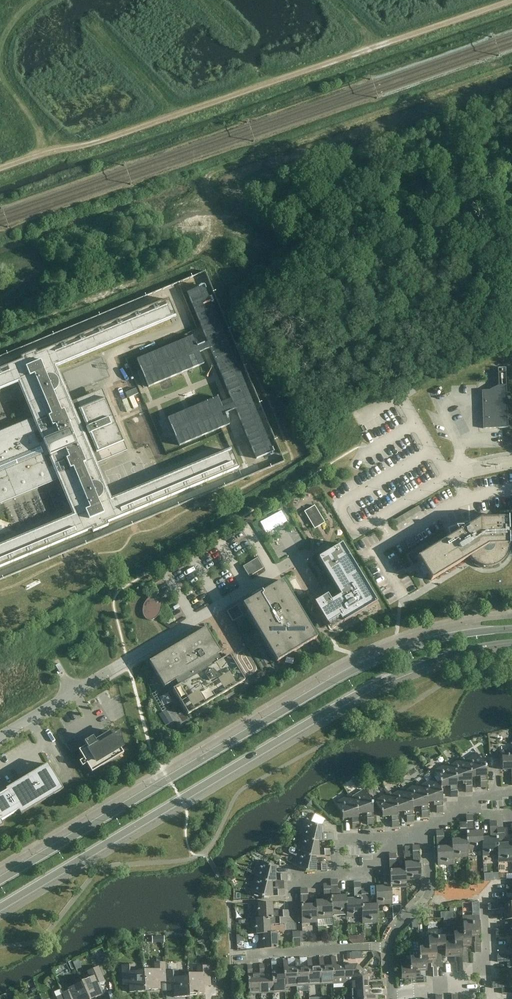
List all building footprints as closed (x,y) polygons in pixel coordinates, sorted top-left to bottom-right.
[(194,336),(138,359),(150,386),(205,363),(201,352),(212,348),(235,403),(224,408),(219,397),(169,417),(181,445),(231,424),(226,413),(237,409),(258,459),(274,452),(205,285),(189,292),(210,342),(198,347),(194,336)] [(168,300),(37,355),(36,352),(21,358),(22,361),(0,370),(0,393),(19,385),(33,419),(0,433),(0,504),(59,480),(73,515),(0,545),(0,567),(91,529),(93,532),(108,526),(107,522),(238,468),(231,452),(111,501),(95,464),(127,451),(101,389),(69,403),(55,368),(176,318),(168,300)] [(489,390),(482,391),(483,429),(508,428),(506,372),(498,373),(498,386),(489,390)] [(462,437),(471,433),(465,415),(456,419),(462,437)] [(419,506),(394,521),(397,526),(422,511),(419,506)] [(431,580),(431,581),(470,557),(471,558),(472,560),(473,561),(475,562),(476,563),(478,564),(479,565),(481,566),(482,566),(484,567),(486,567),(488,567),(489,567),(491,567),(493,566),(495,566),(496,565),(498,565),(499,564),(501,563),(502,561),(503,560),(504,559),(506,557),(506,556),(507,554),(508,552),(508,551),(509,549),(509,547),(509,545),(508,530),(508,529),(508,518),(507,518),(480,520),(417,558),(418,559),(418,558),(431,580)] [(377,603),(342,544),(318,558),(338,592),(340,595),(331,601),(329,597),(327,595),(314,603),(327,624),(339,616),(343,623),(377,603)] [(257,560),(254,563),(244,569),(249,578),(263,570),(257,560)] [(242,605),(244,607),(277,662),(317,638),(282,581),(242,605)] [(151,622),(152,621),(154,621),(155,620),(158,617),(159,615),(161,612),(161,609),(161,607),(161,604),(161,602),(160,600),(159,599),(158,598),(157,597),(156,597),(154,597),(153,597),(151,597),(150,597),(149,598),(147,600),(145,602),(144,604),(143,607),(142,609),(142,612),(143,615),(143,616),(144,617),(144,619),(145,620),(146,620),(147,621),(148,621),(150,622),(151,622)] [(243,616),(239,610),(237,606),(228,611),(234,621),(243,616)] [(221,654),(206,628),(149,662),(164,688),(177,680),(180,685),(172,690),(188,715),(244,681),(229,656),(221,661),(217,656),(221,654)] [(159,711),(167,724),(174,719),(167,707),(159,711)] [(87,764),(92,772),(123,753),(120,748),(122,747),(119,734),(113,737),(110,731),(102,736),(95,740),(93,737),(84,742),(86,746),(78,750),(83,759),(87,764)] [(502,752),(503,770),(511,770),(511,785),(511,752),(502,752)] [(462,758),(471,773),(471,781),(472,781),(472,777),(480,777),(481,788),(487,788),(486,765),(485,765),(477,753),(464,762),(462,758)] [(457,786),(457,782),(465,782),(466,793),(472,792),(472,781),(471,781),(471,773),(462,758),(450,767),(447,763),(456,777),(457,786)] [(456,777),(447,763),(434,772),(440,781),(440,782),(441,782),(441,787),(451,786),(451,798),(458,797),(457,786),(456,777)] [(3,826),(1,821),(18,811),(21,815),(63,790),(48,764),(5,789),(6,791),(0,795),(0,828),(3,826)] [(418,784),(420,787),(427,798),(428,806),(428,802),(436,802),(437,813),(443,813),(442,791),(441,791),(433,779),(420,787),(418,783),(418,784)] [(413,811),(413,807),(421,807),(422,818),(428,818),(428,806),(427,798),(420,787),(418,784),(406,792),(403,788),(403,789),(412,803),(413,811)] [(397,807),(398,816),(398,812),(407,812),(407,823),(414,822),(413,811),(412,803),(403,789),(391,797),(388,793),(397,807)] [(348,795),(357,809),(358,818),(358,814),(367,814),(367,825),(374,824),(373,802),(371,802),(364,790),(351,799),(349,795),(348,795)] [(399,827),(398,816),(397,807),(388,793),(375,802),(381,811),(381,812),(382,812),(382,817),(392,816),(392,828),(399,827)] [(357,809),(348,795),(336,804),(341,813),(341,814),(342,814),(343,819),(352,818),(352,830),(359,829),(358,818),(357,809)] [(467,823),(466,823),(468,857),(468,850),(482,850),(483,856),(482,831),(474,832),(473,816),(466,816),(467,823)] [(323,841),(334,840),(333,834),(322,834),(322,825),(317,825),(316,825),(306,820),(299,833),(314,841),(323,841)] [(482,831),(483,856),(498,856),(498,862),(497,828),(496,821),(490,822),(491,838),(483,838),(482,831)] [(466,823),(460,823),(460,839),(452,840),(453,865),(454,865),(453,858),(468,857),(466,823)] [(505,844),(504,828),(497,828),(498,862),(511,862),(511,843),(505,844)] [(453,865),(452,840),(452,847),(444,847),(443,831),(436,831),(438,865),(453,865)] [(319,856),(331,856),(330,849),(319,850),(319,841),(323,841),(314,841),(299,833),(299,834),(302,836),(296,849),(311,856),(319,856)] [(419,846),(412,846),(413,862),(405,863),(406,888),(407,888),(406,881),(421,880),(419,846)] [(305,872),(327,871),(327,865),(316,865),(315,857),(319,856),(311,856),(296,849),(292,847),(291,847),(291,848),(290,848),(289,848),(289,849),(289,850),(289,851),(289,852),(297,856),(292,864),(305,871),(305,872)] [(390,870),(392,904),(391,888),(406,888),(405,863),(405,869),(397,870),(396,854),(389,854),(390,870)] [(276,881),(287,881),(287,874),(276,875),(275,866),(270,866),(270,865),(269,865),(259,860),(252,874),(267,882),(276,881)] [(390,870),(383,871),(384,887),(376,887),(376,889),(378,923),(377,905),(392,904),(390,870)] [(262,897),(284,896),(283,890),(272,890),(272,882),(276,881),(267,882),(252,874),(256,876),(249,890),(262,896),(262,897)] [(347,918),(346,896),(338,896),(337,880),(330,881),(331,884),(332,918),(333,918),(332,915),(347,914),(347,918)] [(360,883),(354,883),(355,899),(347,899),(346,896),(347,918),(362,917),(362,924),(363,924),(361,889),(360,883)] [(331,884),(323,885),(324,901),(316,901),(317,923),(318,923),(317,919),(332,918),(331,884)] [(317,923),(316,901),(316,905),(308,905),(307,889),(300,889),(302,924),(317,923)] [(376,889),(377,905),(368,905),(368,889),(361,889),(363,924),(378,923),(376,889)] [(251,919),(255,919),(285,918),(285,917),(289,917),(289,911),(273,911),(272,903),(254,904),(255,919),(251,919)] [(503,904),(503,903),(498,904),(488,904),(488,910),(499,910),(499,909),(505,909),(506,920),(511,920),(511,903),(503,904)] [(463,917),(463,926),(464,933),(470,933),(470,936),(471,936),(475,936),(475,943),(475,953),(481,953),(479,913),(472,914),(473,916),(463,917)] [(252,934),(270,933),(277,933),(270,933),(270,925),(286,924),(285,918),(255,919),(251,919),(252,934)] [(463,963),(468,963),(468,953),(467,953),(467,946),(471,946),(471,936),(470,936),(470,933),(464,933),(463,926),(454,927),(454,936),(455,943),(461,943),(462,958),(463,963)] [(437,968),(443,967),(442,957),(441,950),(445,950),(445,937),(438,937),(438,930),(428,931),(429,941),(429,947),(436,947),(436,962),(437,962),(437,968)] [(277,933),(270,933),(252,934),(252,935),(259,934),(260,949),(281,948),(281,941),(277,941),(277,933)] [(454,936),(445,937),(445,950),(445,957),(457,956),(457,963),(457,973),(463,973),(463,963),(462,958),(461,943),(455,943),(454,936)] [(438,977),(437,968),(437,962),(436,962),(436,947),(429,947),(429,941),(419,941),(419,951),(420,951),(420,957),(427,957),(427,961),(431,961),(432,967),(433,977),(438,977)] [(411,961),(411,968),(415,967),(416,979),(416,978),(416,984),(426,983),(426,977),(421,978),(421,971),(427,970),(427,961),(427,957),(420,957),(420,951),(419,951),(410,951),(410,961),(411,961)] [(332,966),(333,984),(345,984),(344,966),(336,966),(336,957),(331,957),(331,966),(332,966)] [(320,967),(319,967),(312,967),(312,958),(307,959),(307,967),(308,967),(309,985),(321,985),(320,967)] [(319,967),(320,967),(321,985),(333,984),(332,966),(331,966),(324,967),(324,958),(319,958),(319,967)] [(295,959),(295,968),(296,968),(297,986),(309,985),(308,967),(307,967),(300,968),(300,959),(295,959)] [(283,960),(284,974),(285,987),(297,986),(296,968),(295,968),(288,968),(288,960),(283,960)] [(416,978),(416,979),(415,967),(411,968),(411,961),(410,961),(401,961),(402,979),(411,979),(411,984),(416,984),(416,978)] [(145,990),(145,992),(145,990),(160,989),(160,982),(166,982),(166,971),(165,962),(154,963),(155,970),(144,970),(145,990)] [(145,992),(145,990),(144,970),(144,971),(135,972),(134,965),(122,965),(122,982),(129,982),(130,993),(145,992)] [(260,974),(252,974),(252,965),(247,966),(249,994),(261,994),(260,974)] [(259,965),(260,974),(261,994),(273,993),(272,973),(264,974),(264,965),(259,965)] [(357,965),(344,966),(345,984),(350,983),(362,970),(357,965)] [(188,974),(189,997),(190,997),(189,994),(204,994),(204,978),(210,978),(210,966),(197,967),(197,974),(188,974)] [(271,966),(272,973),(273,993),(285,992),(285,987),(284,974),(277,975),(276,966),(271,966)] [(89,998),(92,998),(95,998),(103,995),(98,984),(105,981),(99,967),(87,972),(90,978),(81,982),(89,998)] [(368,975),(362,970),(350,983),(350,989),(368,988),(368,975)] [(178,971),(166,971),(166,982),(167,982),(167,991),(174,991),(174,998),(189,997),(188,974),(188,977),(178,978),(178,971)] [(508,971),(509,982),(502,983),(502,982),(492,983),(492,989),(502,988),(507,988),(507,987),(511,987),(511,971),(508,971)] [(65,998),(89,998),(81,982),(81,983),(68,989),(69,990),(62,993),(63,994),(65,998)] [(351,998),(378,998),(378,995),(369,995),(368,988),(350,989),(351,998)] [(300,991),(300,998),(311,998),(311,991),(300,991)]
